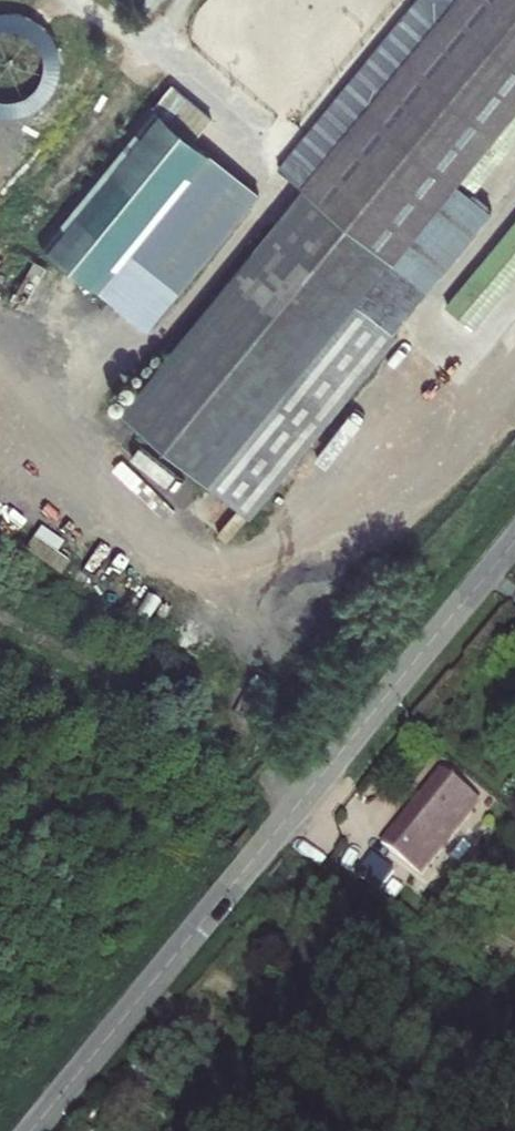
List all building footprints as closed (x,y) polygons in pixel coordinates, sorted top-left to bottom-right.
[(80,24),(41,0),(0,0),(0,24),(58,59),(80,24)] [(281,163),(306,184),(414,273),(435,248),(448,259),(491,206),(471,189),(514,135),(514,0),(415,0),(281,163)] [(150,100),(39,236),(107,292),(139,254),(180,287),(259,190),(195,137),(213,116),(172,83),(155,104),(150,100)] [(414,273),(306,184),(271,227),(392,327),(427,284),(414,273)] [(514,275),(514,223),(449,304),(474,325),(514,275)] [(392,327),(271,227),(123,406),(248,510),(396,330),(392,327)] [(414,273),(427,284),(448,259),(435,248),(414,273)] [(148,326),(180,287),(139,254),(107,292),(148,326)] [(478,803),(437,770),(386,833),(378,841),(420,875),(478,803)] [(355,840),(338,862),(363,881),(380,859),(355,840)]
